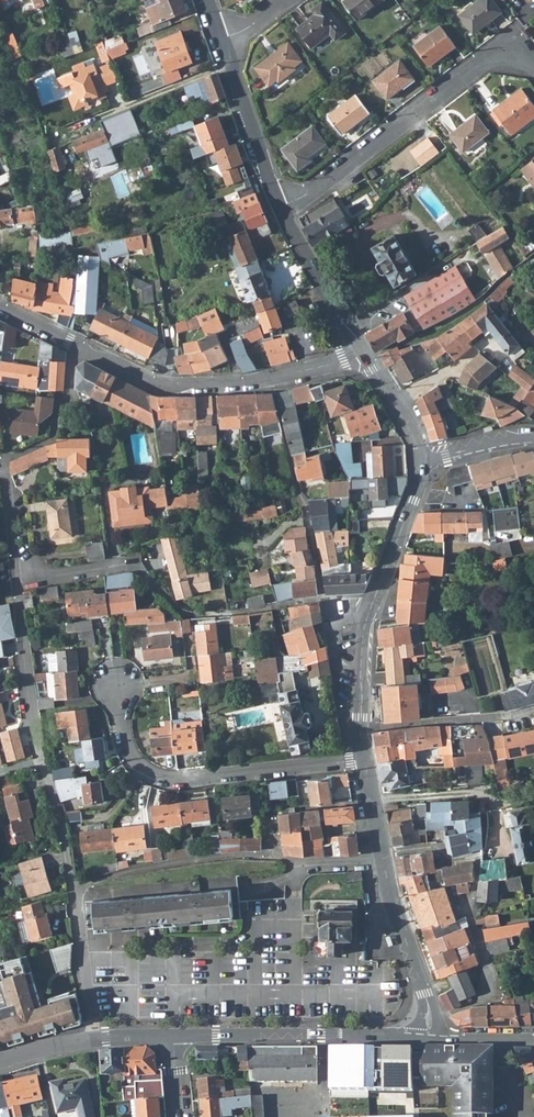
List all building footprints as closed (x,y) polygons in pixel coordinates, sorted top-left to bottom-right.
[(153,24),(169,17),(186,11),(182,0),(158,0),(159,3),(147,8),(151,19),(153,24)] [(356,20),(383,0),(345,0),(343,1),(356,20)] [(472,32),(489,19),(490,21),(502,12),(493,0),(479,0),(459,15),(472,32)] [(297,28),(312,48),(330,34),(335,40),(346,32),(323,2),(312,10),(315,14),(297,28)] [(140,11),(145,22),(151,19),(147,8),(140,11)] [(151,25),(153,31),(172,24),(169,17),(153,24),(151,25)] [(137,28),(141,36),(153,31),(151,25),(150,23),(137,28)] [(414,46),(427,64),(445,51),(446,53),(456,46),(440,25),(414,46)] [(71,40),(75,53),(83,51),(77,31),(69,33),(71,40)] [(163,73),(167,84),(182,78),(178,67),(192,62),(181,32),(157,42),(168,71),(163,73)] [(5,36),(14,59),(22,55),(14,33),(5,36)] [(115,40),(118,46),(122,44),(124,43),(122,38),(115,40)] [(60,48),(64,58),(75,53),(71,40),(66,41),(67,45),(60,48)] [(104,45),(107,50),(118,46),(115,40),(104,45)] [(256,67),(269,85),(277,79),(279,81),(295,69),(294,67),(302,61),(289,43),(256,67)] [(107,50),(110,59),(125,53),(124,49),(122,44),(118,46),(107,50)] [(373,81),(387,99),(415,78),(401,60),(373,81)] [(99,67),(106,85),(118,80),(111,62),(99,67)] [(70,94),(75,107),(84,104),(86,103),(84,100),(86,99),(96,95),(98,100),(107,97),(105,92),(103,86),(95,65),(86,68),(84,63),(73,67),(75,71),(58,78),(62,88),(74,83),(77,92),(70,94)] [(25,71),(28,81),(36,78),(33,69),(29,70),(25,71)] [(202,95),(206,105),(226,97),(218,73),(198,82),(191,84),(185,86),(189,97),(195,95),(202,93),(202,95)] [(103,86),(105,92),(120,86),(118,80),(106,85),(103,86)] [(512,135),(533,118),(533,105),(522,88),(493,110),(494,111),(503,124),(512,135)] [(328,116),(340,133),(353,123),(354,124),(370,112),(356,95),(328,116)] [(109,140),(110,142),(117,140),(114,133),(137,124),(130,108),(100,120),(104,128),(109,140)] [(179,113),(181,122),(193,118),(195,117),(193,108),(179,113)] [(491,113),(500,126),(503,124),(494,111),(491,113)] [(450,134),(463,152),(489,132),(477,115),(462,126),(462,125),(450,134)] [(191,147),(195,158),(206,154),(229,146),(219,117),(195,125),(202,142),(191,147)] [(169,126),(172,134),(195,125),(193,118),(181,122),(169,126)] [(282,149),(298,170),(311,160),(308,156),(326,143),(313,126),(282,149)] [(73,141),(78,153),(94,147),(109,140),(104,128),(73,141)] [(137,138),(148,166),(153,164),(151,160),(142,136),(137,138)] [(94,147),(97,155),(113,149),(110,142),(109,140),(94,147)] [(237,143),(243,160),(248,158),(242,141),(237,143)] [(48,151),(54,172),(65,168),(59,147),(48,151)] [(533,182),(533,158),(520,169),(528,179),(531,177),(533,182)] [(153,164),(156,173),(164,170),(161,162),(155,164),(153,159),(151,160),(153,164)] [(142,168),(145,177),(156,173),(153,164),(148,166),(142,168)] [(10,170),(2,174),(6,182),(12,179),(10,170)] [(70,202),(71,207),(81,203),(80,199),(84,197),(81,189),(67,194),(70,202)] [(257,226),(261,234),(264,236),(272,233),(255,194),(241,199),(241,201),(234,203),(235,206),(236,209),(238,213),(244,211),(247,217),(247,219),(250,227),(253,228),(257,226)] [(349,224),(334,198),(305,215),(311,225),(304,229),(314,245),(349,224)] [(29,220),(29,224),(37,223),(35,205),(20,208),(0,211),(0,225),(29,220)] [(66,210),(68,219),(74,217),(72,208),(66,210)] [(215,218),(224,240),(229,238),(233,247),(242,265),(258,259),(246,231),(242,221),(240,220),(228,225),(222,209),(213,213),(215,218)] [(203,214),(205,220),(215,218),(213,213),(213,212),(203,214)] [(468,230),(477,242),(487,236),(476,223),(468,230)] [(72,229),(73,236),(96,231),(94,224),(72,229)] [(314,245),(320,255),(355,234),(349,224),(314,245)] [(487,236),(477,242),(500,278),(507,272),(515,267),(504,253),(497,245),(510,237),(504,226),(503,226),(487,236)] [(126,231),(127,237),(140,235),(139,228),(126,231)] [(129,254),(128,250),(142,247),(143,255),(153,254),(149,233),(148,233),(140,235),(127,237),(97,243),(100,258),(100,260),(109,264),(108,258),(129,254)] [(38,240),(38,246),(55,245),(53,234),(39,235),(39,236),(38,240)] [(387,272),(396,286),(416,273),(394,235),(373,247),(381,261),(379,263),(378,266),(382,273),(385,273),(387,272)] [(30,239),(29,253),(37,253),(38,246),(38,240),(34,239),(30,239)] [(228,249),(236,267),(242,265),(233,247),(228,249)] [(29,253),(29,263),(36,263),(37,253),(29,253)] [(246,294),(249,301),(254,299),(258,312),(275,305),(258,259),(242,265),(236,267),(236,268),(246,294)] [(97,310),(97,303),(100,263),(78,261),(77,279),(74,308),(97,310)] [(455,265),(405,296),(412,307),(423,323),(426,328),(457,312),(461,311),(476,300),(455,265)] [(231,270),(241,296),(246,294),(236,268),(231,270)] [(455,338),(463,346),(469,342),(488,327),(509,354),(513,360),(525,351),(520,345),(491,308),(489,306),(503,291),(516,279),(513,276),(511,275),(501,283),(484,301),(486,303),(471,315),(449,330),(455,338)] [(37,289),(33,309),(59,313),(57,322),(68,327),(74,312),(74,311),(74,308),(77,279),(63,276),(60,293),(52,291),(53,284),(37,282),(37,283),(37,289)] [(144,292),(145,303),(155,302),(153,285),(137,277),(133,284),(139,287),(140,293),(144,292)] [(14,282),(13,301),(26,304),(25,307),(33,309),(37,289),(37,283),(14,278),(14,282)] [(289,303),(295,317),(303,313),(296,300),(289,303)] [(97,310),(97,313),(99,314),(95,322),(91,329),(120,343),(130,322),(133,317),(125,313),(123,317),(126,318),(125,320),(103,310),(106,304),(100,301),(97,303),(97,310)] [(262,323),(266,332),(282,326),(276,307),(275,305),(258,312),(262,323)] [(312,309),(315,314),(321,311),(318,306),(312,309)] [(203,326),(207,336),(216,332),(225,328),(223,324),(216,308),(199,316),(203,326)] [(410,309),(366,335),(376,351),(397,339),(399,340),(414,332),(412,330),(423,323),(415,311),(412,313),(410,309)] [(240,333),(260,325),(260,324),(256,313),(239,320),(235,321),(237,325),(240,333)] [(188,328),(188,331),(203,326),(199,316),(198,315),(187,319),(185,320),(188,328)] [(133,317),(130,322),(158,336),(157,328),(133,316),(133,317)] [(177,323),(177,332),(188,328),(185,320),(184,321),(177,323)] [(130,322),(120,343),(149,357),(156,340),(158,336),(130,322)] [(16,329),(6,324),(3,347),(14,348),(16,329)] [(230,340),(232,347),(236,359),(239,364),(244,370),(244,371),(254,364),(244,343),(246,342),(247,344),(264,336),(260,325),(240,333),(230,337),(230,340)] [(437,338),(420,342),(427,351),(431,356),(443,346),(445,347),(455,338),(449,330),(437,338)] [(205,351),(212,367),(228,359),(216,332),(207,336),(198,340),(199,342),(203,352),(205,351)] [(264,342),(271,365),(291,360),(288,351),(291,350),(285,337),(272,339),(273,341),(264,342)] [(463,346),(455,338),(445,347),(447,350),(455,361),(473,346),(469,342),(463,346)] [(41,340),(39,368),(37,384),(36,390),(55,390),(64,389),(66,352),(41,340)] [(156,340),(149,357),(157,361),(164,344),(156,340)] [(199,342),(184,345),(185,355),(203,352),(199,342)] [(380,355),(387,367),(393,364),(403,382),(425,370),(417,357),(427,351),(420,342),(399,350),(397,346),(380,355)] [(164,344),(157,361),(166,365),(166,349),(166,348),(167,345),(164,344)] [(431,356),(435,361),(447,350),(443,346),(431,356)] [(175,358),(180,373),(194,373),(212,369),(212,367),(205,351),(203,352),(185,355),(176,356),(174,357),(175,358)] [(427,351),(417,357),(425,370),(437,363),(435,361),(431,356),(427,351)] [(473,388),(476,390),(479,382),(497,367),(479,353),(465,366),(458,382),(473,388)] [(24,388),(25,382),(37,384),(39,368),(1,362),(0,367),(0,384),(24,388)] [(91,395),(103,401),(111,375),(85,362),(77,366),(75,387),(91,395)] [(528,391),(533,383),(533,378),(516,364),(507,375),(522,386),(528,391)] [(156,428),(151,394),(111,375),(103,401),(114,406),(156,428)] [(528,417),(533,411),(533,383),(528,391),(522,399),(517,408),(526,415),(528,417)] [(330,409),(332,417),(339,415),(344,413),(354,410),(345,385),(324,392),(321,385),(310,388),(315,400),(325,397),(330,409)] [(308,386),(293,389),(296,404),(315,400),(310,388),(308,386)] [(416,401),(422,416),(439,411),(448,408),(448,407),(440,390),(438,386),(416,401)] [(440,390),(448,407),(459,410),(459,409),(456,402),(448,386),(440,390)] [(515,395),(522,399),(528,391),(522,386),(515,395)] [(75,387),(79,396),(89,401),(91,395),(75,387)] [(305,452),(296,404),(293,389),(277,393),(292,456),(293,455),(305,452)] [(272,393),(257,395),(261,424),(263,437),(281,432),(272,393)] [(172,419),(176,419),(175,397),(159,397),(151,394),(156,428),(160,455),(174,455),(174,433),(172,433),(172,419)] [(239,395),(218,396),(218,424),(219,429),(241,428),(239,395)] [(257,395),(239,395),(241,428),(249,428),(248,424),(261,424),(257,395)] [(500,423),(502,426),(526,415),(517,408),(508,404),(490,395),(481,414),(498,419),(500,423)] [(515,395),(508,404),(517,408),(522,399),(515,395)] [(13,408),(10,433),(38,436),(39,423),(52,413),(54,398),(37,396),(35,411),(13,408)] [(212,396),(196,397),(197,428),(197,444),(217,443),(216,426),(212,426),(212,415),(213,414),(212,396)] [(197,428),(196,397),(175,397),(176,419),(178,428),(197,428)] [(325,397),(315,400),(321,412),(330,409),(325,397)] [(344,413),(351,434),(352,436),(360,434),(360,436),(363,435),(380,430),(372,404),(354,410),(344,413)] [(428,428),(431,441),(447,437),(448,437),(443,421),(439,411),(422,416),(428,428)] [(339,415),(346,436),(351,434),(344,413),(339,415)] [(363,435),(365,440),(383,439),(380,430),(363,435)] [(329,437),(332,443),(335,443),(346,442),(345,435),(329,437)] [(48,459),(48,456),(68,456),(69,471),(87,471),(87,457),(90,457),(89,439),(57,440),(57,443),(47,446),(28,455),(32,466),(48,459)] [(351,441),(346,442),(335,443),(336,450),(352,449),(351,441)] [(366,453),(368,478),(393,476),(392,446),(372,447),(372,453),(366,453)] [(335,450),(342,464),(353,463),(352,449),(336,450),(335,450)] [(512,455),(518,475),(533,471),(533,451),(533,450),(526,453),(525,451),(512,455)] [(198,451),(198,474),(208,474),(207,451),(198,451)] [(306,458),(305,452),(293,455),(298,480),(306,478),(306,481),(324,478),(320,455),(306,458)] [(512,453),(491,459),(496,478),(501,476),(503,482),(519,477),(518,475),(512,455),(512,453)] [(18,459),(22,470),(32,466),(28,455),(18,459)] [(10,463),(11,475),(22,470),(18,459),(10,463)] [(491,459),(469,465),(476,488),(476,489),(493,484),(491,479),(496,478),(491,459)] [(353,463),(355,478),(363,478),(361,462),(353,463)] [(342,464),(349,478),(355,478),(353,463),(342,464)] [(470,467),(449,467),(449,485),(470,485),(470,467)] [(393,494),(401,497),(407,482),(406,476),(393,476),(368,478),(363,478),(355,478),(349,478),(349,481),(349,488),(366,487),(369,489),(369,495),(370,503),(370,506),(386,505),(385,497),(388,497),(388,494),(393,494)] [(334,497),(342,497),(349,496),(349,488),(349,481),(328,483),(330,498),(334,497)] [(110,492),(114,526),(153,521),(151,506),(168,504),(167,499),(166,488),(149,490),(149,494),(144,495),(143,488),(136,489),(135,487),(122,489),(123,491),(110,492)] [(349,488),(349,496),(349,504),(364,503),(364,496),(369,495),(369,489),(366,487),(349,488)] [(186,490),(186,497),(188,507),(201,505),(200,488),(186,490)] [(280,498),(284,511),(298,506),(294,494),(280,498)] [(348,517),(349,504),(349,496),(342,497),(341,517),(348,517)] [(169,510),(188,507),(186,497),(167,499),(168,504),(169,510)] [(315,531),(336,531),(334,497),(330,498),(308,500),(315,531)] [(275,506),(277,515),(285,512),(284,511),(280,498),(274,500),(275,506)] [(46,502),(51,538),(72,535),(67,499),(46,502)] [(257,511),(258,518),(277,515),(275,506),(263,509),(263,511),(257,511)] [(518,507),(493,509),(496,532),(520,528),(518,507)] [(243,514),(245,521),(258,518),(257,511),(243,514)] [(444,541),(443,532),(442,512),(419,513),(411,532),(435,532),(436,541),(444,541)] [(482,512),(442,512),(443,532),(482,532),(482,527),(482,512)] [(243,513),(230,515),(232,524),(245,521),(243,514),(243,513)] [(358,521),(350,522),(350,533),(359,532),(358,521)] [(295,566),(297,580),(315,578),(314,564),(310,549),(308,550),(305,527),(289,528),(283,536),(286,553),(288,552),(289,561),(295,566)] [(315,531),(322,568),(338,565),(335,547),(342,546),(348,545),(348,530),(336,531),(315,531)] [(177,599),(193,595),(192,593),(188,574),(186,567),(176,534),(161,539),(177,599)] [(86,544),(88,560),(105,559),(103,542),(86,544)] [(490,546),(493,561),(505,557),(512,556),(509,542),(490,546)] [(335,547),(338,565),(345,564),(342,546),(335,547)] [(405,565),(402,564),(400,579),(398,600),(426,601),(430,573),(443,575),(444,564),(444,563),(445,557),(406,554),(405,565)] [(507,570),(505,557),(493,561),(494,572),(507,570)] [(345,564),(338,565),(322,568),(327,595),(364,593),(372,573),(352,574),(351,563),(345,564)] [(241,566),(244,578),(250,577),(249,572),(247,565),(241,566)] [(186,567),(188,574),(195,573),(193,567),(190,566),(186,567)] [(250,577),(253,587),(271,583),(268,568),(249,572),(250,577)] [(188,574),(192,593),(211,590),(208,571),(195,573),(188,574)] [(148,622),(165,621),(164,613),(159,607),(137,610),(135,589),(129,590),(128,586),(127,573),(126,573),(107,576),(104,577),(106,593),(108,614),(124,613),(126,624),(148,622)] [(318,595),(315,578),(297,580),(288,582),(291,598),(294,597),(318,595)] [(41,589),(43,602),(59,599),(57,586),(41,589)] [(89,616),(108,614),(106,593),(94,595),(93,590),(66,593),(68,613),(75,614),(82,614),(82,611),(88,610),(89,616)] [(23,592),(26,614),(35,613),(31,591),(23,592)] [(247,599),(248,608),(272,603),(270,594),(247,599)] [(398,600),(397,618),(399,623),(408,622),(418,622),(424,621),(426,601),(398,600)] [(289,607),(291,618),(320,611),(319,601),(289,607)] [(10,620),(8,602),(0,603),(0,621),(10,620)] [(322,621),(320,611),(291,618),(287,619),(290,632),(312,625),(322,621)] [(232,616),(233,624),(250,623),(249,614),(232,616)] [(66,623),(68,633),(79,631),(93,629),(92,619),(66,623)] [(189,619),(181,620),(182,628),(182,633),(190,632),(189,619)] [(181,620),(165,621),(148,622),(149,631),(169,629),(182,628),(181,620)] [(385,647),(421,642),(419,623),(418,622),(408,622),(409,625),(378,628),(380,647),(385,647)] [(196,632),(199,655),(216,653),(219,653),(216,623),(205,624),(206,631),(196,632)] [(312,625),(290,632),(284,634),(287,645),(292,645),(296,655),(303,655),(320,648),(312,625)] [(182,628),(169,629),(170,635),(170,637),(183,635),(182,633),(182,628)] [(96,644),(93,629),(79,631),(80,638),(87,637),(88,645),(96,644)] [(143,638),(146,660),(172,657),(170,637),(170,635),(143,638)] [(417,682),(421,682),(421,680),(420,674),(410,675),(408,660),(418,659),(417,656),(425,655),(424,642),(421,642),(385,647),(387,683),(417,682)] [(320,648),(303,655),(306,667),(310,665),(328,658),(327,646),(320,648)] [(243,650),(245,662),(249,661),(250,667),(255,667),(255,660),(254,653),(253,649),(243,650)] [(58,672),(77,670),(78,670),(77,651),(57,652),(57,653),(58,672)] [(224,653),(225,665),(232,665),(230,652),(224,653)] [(48,654),(49,672),(54,672),(58,672),(57,653),(48,654)] [(224,653),(219,653),(216,653),(199,655),(200,670),(203,670),(204,681),(234,678),(232,665),(225,665),(224,653)] [(260,659),(255,660),(255,667),(258,684),(276,681),(279,692),(278,692),(292,755),(312,751),(306,727),(311,727),(312,724),(310,713),(307,711),(302,712),(297,690),(296,689),(293,671),(279,673),(276,657),(260,659)] [(310,665),(311,678),(331,672),(328,658),(310,665)] [(469,671),(467,664),(451,669),(453,676),(469,671)] [(54,672),(57,700),(79,698),(77,670),(58,672),(54,672)] [(35,673),(35,680),(47,680),(46,672),(35,673)] [(47,680),(48,698),(53,698),(53,700),(57,700),(54,672),(49,672),(46,672),(47,680)] [(453,676),(429,679),(431,693),(456,691),(464,688),(460,674),(453,676)] [(417,682),(387,683),(388,685),(383,685),(386,722),(420,718),(417,682)] [(500,693),(506,711),(533,703),(533,683),(533,684),(532,682),(517,686),(517,688),(516,688),(500,693)] [(37,697),(38,709),(54,707),(53,700),(53,698),(48,698),(42,699),(42,697),(37,697)] [(70,741),(82,740),(90,739),(86,709),(57,713),(59,727),(68,726),(70,741)] [(171,720),(172,730),(175,752),(198,750),(205,749),(201,719),(184,722),(181,719),(171,720)] [(149,728),(152,755),(175,752),(172,730),(171,720),(164,721),(165,726),(149,728)] [(424,726),(372,732),(375,747),(390,745),(390,746),(397,745),(397,743),(413,741),(412,740),(427,739),(428,748),(432,747),(432,746),(438,746),(442,745),(440,725),(424,726)] [(450,725),(440,725),(442,745),(438,746),(438,755),(416,757),(415,750),(428,748),(427,739),(412,740),(413,741),(397,743),(397,745),(390,746),(390,745),(375,747),(378,763),(404,758),(415,757),(416,765),(416,767),(453,766),(453,756),(452,747),(450,739),(450,738),(451,738),(450,725)] [(476,739),(450,739),(452,747),(453,756),(453,766),(460,766),(465,765),(481,765),(485,764),(494,764),(493,760),(488,738),(484,729),(474,728),(473,725),(472,725),(476,734),(476,739)] [(467,725),(450,725),(451,738),(463,737),(463,729),(467,729),(467,725)] [(476,734),(472,725),(467,725),(467,729),(463,729),(463,737),(451,738),(450,738),(450,739),(476,739),(476,734)] [(1,732),(3,740),(18,736),(17,728),(1,732)] [(503,736),(506,757),(533,752),(533,731),(503,736)] [(506,757),(503,736),(488,738),(493,760),(505,757),(506,757)] [(103,737),(90,739),(82,740),(84,748),(75,750),(76,762),(85,761),(87,768),(99,766),(98,759),(106,757),(103,737)] [(4,743),(8,761),(25,757),(20,739),(4,743)] [(415,757),(404,758),(406,766),(416,765),(415,757)] [(499,793),(511,791),(505,757),(493,760),(494,764),(495,767),(499,793)] [(406,766),(404,758),(378,763),(381,782),(390,780),(392,787),(409,784),(406,766)] [(467,784),(468,784),(483,783),(481,765),(465,765),(466,774),(467,784)] [(51,768),(53,779),(54,779),(72,777),(71,767),(56,769),(51,768)] [(331,775),(333,788),(349,785),(347,773),(331,775)] [(87,783),(86,775),(72,777),(54,779),(56,789),(61,802),(75,797),(83,796),(85,804),(104,802),(101,781),(87,783)] [(2,779),(4,785),(17,782),(15,776),(2,779)] [(308,780),(312,805),(332,803),(328,777),(308,780)] [(511,779),(513,790),(525,788),(523,777),(511,779)] [(296,781),(278,783),(278,781),(268,782),(270,798),(298,795),(296,781)] [(5,826),(10,845),(31,839),(25,819),(29,818),(33,817),(28,799),(20,801),(18,793),(23,791),(21,784),(3,788),(12,823),(5,826)] [(223,797),(225,818),(251,815),(260,814),(259,794),(249,795),(223,797)] [(208,799),(180,803),(183,824),(186,849),(187,858),(196,856),(192,832),(189,833),(187,822),(192,821),(192,826),(211,824),(208,799)] [(469,800),(451,801),(452,819),(455,819),(466,818),(470,817),(469,812),(476,812),(476,809),(473,810),(470,810),(469,807),(473,805),(473,800),(469,800)] [(432,802),(432,820),(443,819),(452,819),(451,801),(432,802)] [(155,827),(183,824),(180,803),(152,806),(155,827)] [(423,819),(423,826),(426,826),(426,820),(426,803),(417,803),(418,819),(423,819)] [(399,809),(398,805),(386,805),(391,834),(414,830),(411,814),(415,814),(414,808),(410,809),(410,808),(399,809)] [(353,806),(319,810),(321,823),(355,820),(353,806)] [(518,863),(533,860),(533,847),(529,822),(528,823),(527,815),(523,815),(522,809),(510,811),(511,818),(512,826),(511,826),(518,863)] [(321,823),(319,810),(307,811),(307,812),(300,813),(303,830),(304,840),(322,838),(321,823)] [(65,813),(67,822),(82,820),(80,811),(65,813)] [(482,848),(480,811),(476,812),(469,812),(470,817),(466,818),(467,831),(471,851),(481,849),(482,848)] [(280,833),(282,832),(303,830),(300,813),(300,812),(295,812),(282,814),(278,814),(280,833)] [(25,819),(31,839),(34,838),(29,818),(25,819)] [(466,818),(455,819),(456,822),(457,828),(458,833),(467,831),(466,818)] [(432,820),(426,820),(426,826),(426,828),(426,830),(444,829),(444,824),(443,822),(443,819),(432,820)] [(87,825),(87,831),(104,829),(103,823),(87,825)] [(143,825),(113,828),(115,848),(115,851),(146,848),(143,825)] [(82,852),(115,848),(113,828),(104,829),(87,831),(79,832),(82,852)] [(391,834),(394,847),(420,843),(419,834),(426,833),(426,830),(426,828),(423,829),(414,830),(391,834)] [(304,846),(319,847),(319,849),(324,849),(323,844),(322,838),(304,840),(303,830),(282,832),(283,843),(304,843),(304,846)] [(455,855),(471,851),(467,831),(458,833),(450,835),(454,855),(455,855)] [(328,844),(323,844),(324,849),(325,856),(359,855),(357,833),(341,835),(339,837),(328,838),(328,844)] [(213,853),(221,852),(219,839),(219,838),(219,834),(211,835),(213,853)] [(454,855),(450,835),(445,835),(446,842),(448,850),(454,855)] [(260,839),(219,839),(221,852),(241,850),(261,850),(260,839)] [(305,856),(325,856),(324,849),(319,849),(319,847),(304,846),(304,843),(283,843),(285,854),(305,856)] [(152,849),(154,863),(162,862),(160,847),(152,848),(152,849)] [(145,864),(154,863),(152,849),(144,850),(145,864)] [(167,852),(168,861),(187,858),(186,849),(167,852)] [(399,876),(413,874),(427,871),(435,870),(433,852),(431,851),(396,856),(395,857),(399,876)] [(20,864),(29,896),(51,890),(41,858),(20,864)] [(504,858),(485,861),(481,861),(479,881),(507,877),(504,858)] [(127,860),(117,863),(118,870),(129,867),(127,860)] [(472,862),(444,868),(445,885),(456,882),(468,880),(475,879),(474,864),(473,863),(472,862)] [(118,870),(117,863),(108,865),(108,868),(110,873),(118,870)] [(345,872),(347,883),(362,881),(361,871),(345,872)] [(406,882),(410,893),(430,889),(427,871),(413,874),(399,876),(399,877),(401,883),(406,882)] [(93,901),(95,932),(161,926),(240,919),(240,914),(236,876),(160,882),(161,895),(93,901)] [(507,877),(479,881),(477,900),(497,901),(498,891),(523,890),(521,876),(507,877)] [(456,882),(457,893),(469,891),(468,880),(456,882)] [(410,893),(415,908),(448,899),(444,886),(430,889),(410,893)] [(415,908),(418,918),(451,908),(448,899),(415,908)] [(41,902),(23,907),(27,919),(18,922),(23,942),(52,934),(46,912),(44,913),(41,902)] [(456,921),(456,920),(451,908),(418,918),(422,927),(432,925),(441,924),(442,926),(456,921)] [(524,909),(498,913),(499,921),(528,917),(527,908),(524,909)] [(319,909),(319,924),(320,926),(319,940),(318,940),(318,955),(320,957),(327,957),(329,955),(334,955),(343,956),(343,939),(353,939),(353,925),(354,925),(354,910),(319,909)] [(498,913),(476,916),(476,918),(476,923),(482,922),(486,922),(486,925),(500,923),(499,921),(498,913)] [(422,927),(427,940),(468,925),(465,915),(456,920),(456,921),(442,926),(441,924),(432,925),(422,927)] [(511,936),(530,932),(529,921),(500,926),(483,928),(486,941),(506,937),(511,936)] [(432,955),(455,947),(470,942),(466,933),(469,931),(469,928),(468,925),(427,940),(432,955)] [(492,953),(509,949),(508,945),(506,937),(486,941),(487,948),(492,953)] [(463,958),(474,953),(470,942),(455,947),(432,955),(437,968),(463,959),(463,958)] [(65,964),(65,943),(49,948),(56,972),(66,969),(65,964)] [(519,953),(521,967),(533,964),(533,951),(519,953)] [(473,965),(478,963),(474,953),(463,958),(463,959),(437,968),(441,978),(448,975),(473,965)] [(26,955),(0,963),(0,981),(6,1000),(0,1002),(0,1041),(9,1039),(10,1045),(23,1041),(26,1040),(24,1034),(39,1030),(41,1035),(58,1030),(57,1025),(63,1023),(65,1028),(82,1022),(80,1017),(78,1006),(74,1008),(70,994),(69,992),(49,998),(51,1003),(42,1006),(39,998),(26,955)] [(474,975),(476,974),(473,965),(448,975),(453,987),(438,995),(440,999),(446,1010),(470,1001),(471,1001),(472,1000),(472,999),(472,998),(471,996),(476,994),(471,983),(469,977),(474,975)] [(70,994),(74,1008),(78,1006),(80,1017),(82,1017),(76,992),(70,994)] [(514,999),(515,1002),(524,1001),(522,993),(513,995),(514,999)] [(515,1002),(517,1014),(519,1025),(531,1025),(530,1019),(530,1012),(532,1011),(532,998),(529,1000),(524,1001),(515,1002)] [(510,999),(504,999),(505,1005),(487,1005),(488,1025),(519,1025),(517,1014),(515,1002),(514,999),(510,999)] [(487,1005),(471,1007),(472,1026),(488,1025),(487,1005)] [(461,1025),(472,1026),(471,1007),(452,1014),(451,1017),(461,1025)] [(24,1034),(26,1040),(41,1035),(39,1030),(24,1034)] [(198,1048),(198,1060),(226,1061),(226,1055),(238,1055),(239,1067),(234,1067),(234,1071),(249,1071),(248,1047),(198,1048)] [(249,1071),(250,1082),(317,1082),(317,1047),(248,1047),(249,1071)] [(330,1047),(330,1075),(331,1091),(339,1090),(342,1105),(343,1105),(359,1105),(359,1109),(368,1107),(368,1094),(367,1083),(367,1075),(345,1075),(336,1075),(336,1073),(344,1073),(345,1069),(345,1049),(345,1048),(330,1047)] [(526,1075),(533,1072),(533,1069),(531,1063),(533,1062),(530,1047),(514,1048),(514,1049),(523,1066),(526,1075)] [(124,1076),(156,1075),(156,1070),(155,1054),(147,1048),(123,1049),(123,1051),(124,1074),(124,1076)] [(413,1080),(421,1080),(429,1080),(429,1086),(454,1086),(454,1116),(488,1116),(488,1115),(488,1108),(493,1107),(492,1067),(492,1057),(485,1057),(485,1058),(464,1058),(464,1048),(429,1048),(429,1060),(421,1060),(421,1055),(412,1055),(412,1061),(413,1080)] [(429,1048),(421,1048),(421,1055),(421,1060),(429,1060),(429,1048)] [(492,1049),(464,1048),(464,1058),(485,1058),(485,1057),(492,1057),(492,1049)] [(345,1049),(345,1069),(367,1068),(367,1061),(367,1049),(345,1049)] [(101,1052),(101,1075),(124,1074),(123,1051),(101,1052)] [(367,1075),(367,1083),(368,1094),(386,1094),(386,1083),(402,1083),(402,1093),(413,1093),(413,1080),(412,1061),(367,1061),(367,1068),(367,1075)] [(42,1100),(37,1076),(3,1083),(8,1107),(10,1116),(21,1116),(22,1116),(19,1105),(42,1100)] [(57,1113),(77,1109),(79,1116),(95,1116),(86,1079),(66,1084),(65,1080),(50,1083),(57,1113)] [(197,1081),(199,1101),(248,1097),(247,1091),(224,1093),(223,1080),(222,1081),(222,1079),(218,1079),(197,1081)] [(163,1089),(163,1081),(135,1082),(136,1087),(122,1088),(123,1093),(163,1089)] [(8,1107),(3,1083),(0,1084),(0,1116),(10,1116),(8,1107)] [(123,1093),(124,1101),(132,1101),(136,1100),(159,1098),(164,1098),(163,1089),(123,1093)] [(101,1095),(102,1103),(124,1101),(123,1093),(101,1095)] [(200,1116),(222,1116),(221,1116),(230,1115),(229,1104),(232,1104),(232,1102),(234,1102),(234,1104),(251,1102),(251,1097),(251,1096),(248,1097),(199,1101),(200,1116)] [(262,1097),(251,1097),(251,1102),(252,1116),(263,1116),(262,1097)] [(159,1098),(136,1100),(137,1116),(160,1116),(159,1098)]
